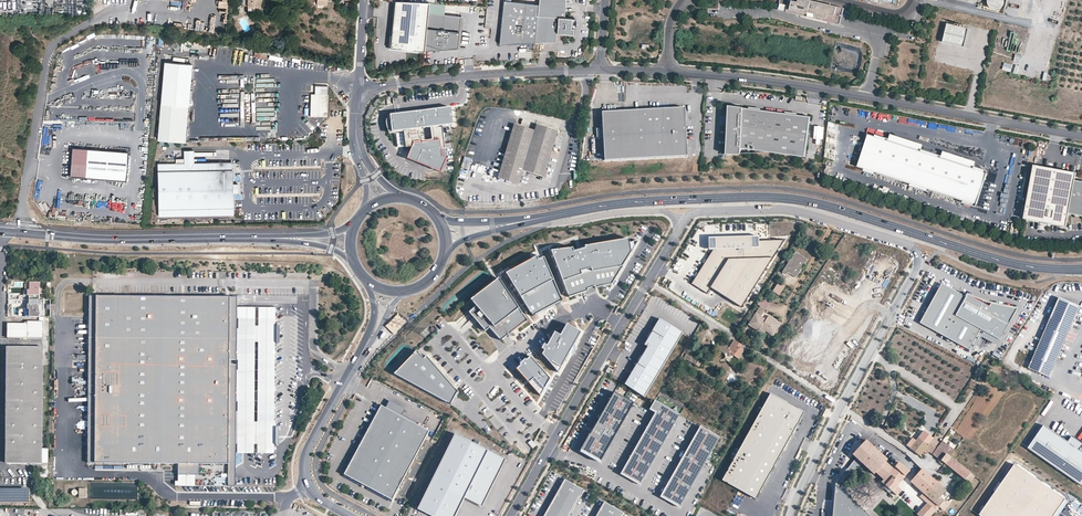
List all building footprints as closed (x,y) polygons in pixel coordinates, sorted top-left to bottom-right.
[(534,43),(555,42),(556,33),(572,34),(572,28),(570,28),(571,18),(564,18),(565,0),(538,0),(538,4),(534,43)] [(804,4),(798,2),(788,0),(779,0),(777,10),(806,17),(807,13),(802,12),(804,4)] [(830,5),(808,0),(798,0),(798,2),(804,4),(802,12),(807,13),(806,17),(821,20),(821,18),(826,19),(830,5)] [(986,4),(999,12),(1006,0),(989,0),(986,4)] [(1004,15),(1017,16),(1019,2),(1006,0),(1004,15)] [(428,2),(395,1),(394,7),(393,16),(392,30),(390,44),(390,45),(390,47),(395,48),(418,50),(423,51),(427,13),(428,2)] [(498,44),(534,43),(538,4),(503,1),(498,44)] [(839,25),(843,8),(830,5),(826,19),(821,18),(821,20),(839,25)] [(461,16),(427,13),(423,51),(458,47),(461,16)] [(965,47),(969,28),(948,23),(943,42),(965,47)] [(267,51),(255,49),(254,57),(265,58),(267,51)] [(1004,63),(1002,70),(1010,72),(1012,65),(1004,63)] [(87,67),(73,65),(69,100),(82,102),(87,67)] [(157,139),(185,142),(192,68),(164,65),(157,139)] [(315,94),(311,94),(310,116),(327,116),(328,86),(315,86),(315,94)] [(625,94),(635,95),(635,86),(625,86),(625,94)] [(451,105),(390,111),(391,129),(395,129),(397,145),(413,143),(405,156),(439,169),(445,156),(440,154),(440,145),(444,144),(442,124),(452,121),(451,105)] [(805,157),(809,117),(728,106),(727,123),(729,123),(727,132),(726,154),(740,154),(740,150),(769,153),(805,157)] [(686,155),(683,107),(600,112),(603,160),(686,155)] [(534,131),(514,125),(498,179),(519,185),(523,172),(544,178),(558,131),(536,124),(534,131)] [(863,169),(874,134),(868,132),(856,167),(863,169)] [(972,168),(939,158),(940,156),(921,150),(920,151),(887,141),(887,139),(874,134),(863,169),(876,173),(877,172),(910,183),(909,184),(929,191),(929,189),(962,200),(961,201),(975,206),(986,171),(973,167),(972,168)] [(128,153),(72,148),(70,177),(126,181),(128,153)] [(176,164),(157,164),(158,215),(232,214),(232,193),(235,193),(238,193),(238,184),(235,184),(232,184),(231,172),(231,169),(231,163),(193,164),(193,162),(193,156),(193,151),(184,151),(184,159),(175,159),(176,164)] [(1073,181),(1075,173),(1034,166),(1024,220),(1029,220),(1040,223),(1052,225),(1062,227),(1065,227),(1067,214),(1081,217),(1081,182),(1073,181)] [(716,246),(692,283),(707,293),(711,287),(742,307),(784,240),(760,241),(759,237),(717,238),(716,246)] [(574,248),(552,251),(569,297),(612,284),(639,242),(631,243),(630,239),(585,246),(586,249),(574,251),(574,248)] [(808,260),(795,252),(782,272),(786,275),(787,273),(796,278),(808,260)] [(562,300),(544,258),(539,260),(537,257),(506,273),(533,316),(562,300)] [(499,279),(471,300),(476,306),(469,312),(486,331),(491,327),(501,341),(528,320),(499,279)] [(40,286),(40,281),(30,281),(30,288),(28,288),(28,293),(39,293),(39,291),(43,291),(44,286),(40,286)] [(772,291),(779,295),(785,286),(778,281),(772,291)] [(966,300),(942,287),(922,322),(969,349),(981,328),(999,338),(1016,309),(991,304),(989,309),(968,297),(966,300)] [(238,295),(90,294),(89,336),(96,336),(95,462),(178,463),(196,463),(229,463),(229,441),(236,441),(237,427),(229,427),(230,365),(237,365),(237,351),(230,351),(230,338),(237,338),(238,307),(238,295)] [(1079,307),(1059,298),(1026,366),(1047,376),(1079,307)] [(39,302),(28,302),(28,307),(29,307),(29,315),(33,315),(39,315),(39,309),(43,309),(43,304),(39,304),(39,302)] [(759,306),(749,325),(759,331),(760,329),(761,328),(765,331),(774,336),(781,323),(768,315),(766,320),(761,316),(765,309),(759,306)] [(236,441),(236,453),(245,453),(255,453),(256,307),(245,307),(238,307),(237,338),(237,351),(237,365),(237,427),(236,441)] [(260,307),(258,453),(266,453),(277,453),(277,445),(277,435),(277,426),(278,369),(278,350),(278,307),(266,307),(260,307)] [(683,332),(659,318),(642,346),(647,350),(627,385),(645,396),(683,332)] [(43,337),(43,322),(28,322),(28,323),(28,337),(43,337)] [(28,337),(28,323),(8,323),(8,337),(28,337)] [(581,332),(567,324),(561,335),(555,332),(553,336),(548,346),(544,344),(542,349),(545,350),(543,354),(559,373),(581,332)] [(88,462),(95,462),(96,336),(89,336),(88,462)] [(745,347),(734,340),(732,342),(729,347),(719,342),(715,347),(725,354),(723,357),(735,365),(739,360),(738,359),(744,349),(745,347)] [(24,454),(24,462),(42,462),(43,345),(7,345),(6,454),(24,454)] [(424,358),(417,351),(394,374),(451,405),(458,392),(427,356),(424,358)] [(551,378),(531,356),(527,360),(526,359),(520,364),(521,365),(517,369),(541,396),(551,378)] [(702,361),(691,356),(688,361),(692,363),(699,366),(702,361)] [(634,403),(614,392),(581,452),(601,462),(634,403)] [(805,414),(771,395),(723,480),(758,499),(805,414)] [(680,413),(656,399),(650,410),(657,412),(623,473),(641,483),(680,413)] [(401,416),(405,408),(390,400),(386,408),(401,416)] [(392,500),(429,431),(401,416),(386,408),(381,405),(367,432),(361,444),(344,474),(392,500)] [(1071,436),(1067,442),(1043,425),(1027,448),(1081,486),(1081,452),(1079,450),(1081,445),(1081,444),(1080,443),(1078,443),(1074,441),(1073,438),(1071,436)] [(719,438),(699,426),(661,495),(681,506),(719,438)] [(359,443),(361,444),(367,432),(366,431),(359,443)] [(933,438),(924,431),(916,440),(913,438),(907,446),(920,456),(923,453),(926,449),(929,445),(928,445),(933,438)] [(506,459),(455,434),(418,509),(432,515),(455,515),(464,499),(465,496),(483,505),(506,459)] [(940,443),(933,438),(928,445),(929,445),(926,449),(929,452),(932,454),(940,443)] [(889,460),(868,440),(854,455),(877,476),(879,475),(883,479),(894,468),(889,464),(890,463),(888,461),(889,460)] [(955,451),(942,441),(940,443),(932,454),(945,464),(951,458),(951,457),(955,451)] [(951,458),(945,464),(939,471),(942,473),(947,466),(965,479),(971,473),(951,458)] [(883,479),(881,482),(904,503),(906,500),(898,493),(901,490),(896,486),(909,471),(899,462),(894,468),(883,479)] [(195,474),(196,463),(178,463),(178,468),(178,473),(195,474)] [(1065,499),(1014,464),(979,515),(980,515),(1053,515),(1065,499)] [(919,497),(927,503),(935,511),(939,507),(926,496),(937,483),(938,483),(933,478),(922,469),(910,481),(923,493),(919,497)] [(973,473),(967,479),(970,482),(975,476),(973,473)] [(584,490),(565,479),(544,515),(569,515),(584,490)] [(950,495),(937,483),(926,496),(939,507),(942,509),(951,499),(949,496),(950,495)] [(835,485),(832,515),(868,515),(835,485)] [(481,507),(483,505),(465,496),(464,499),(481,507)] [(624,513),(604,502),(596,515),(622,515),(624,513)] [(917,515),(918,515),(931,515),(935,511),(927,503),(916,514),(917,515)]
